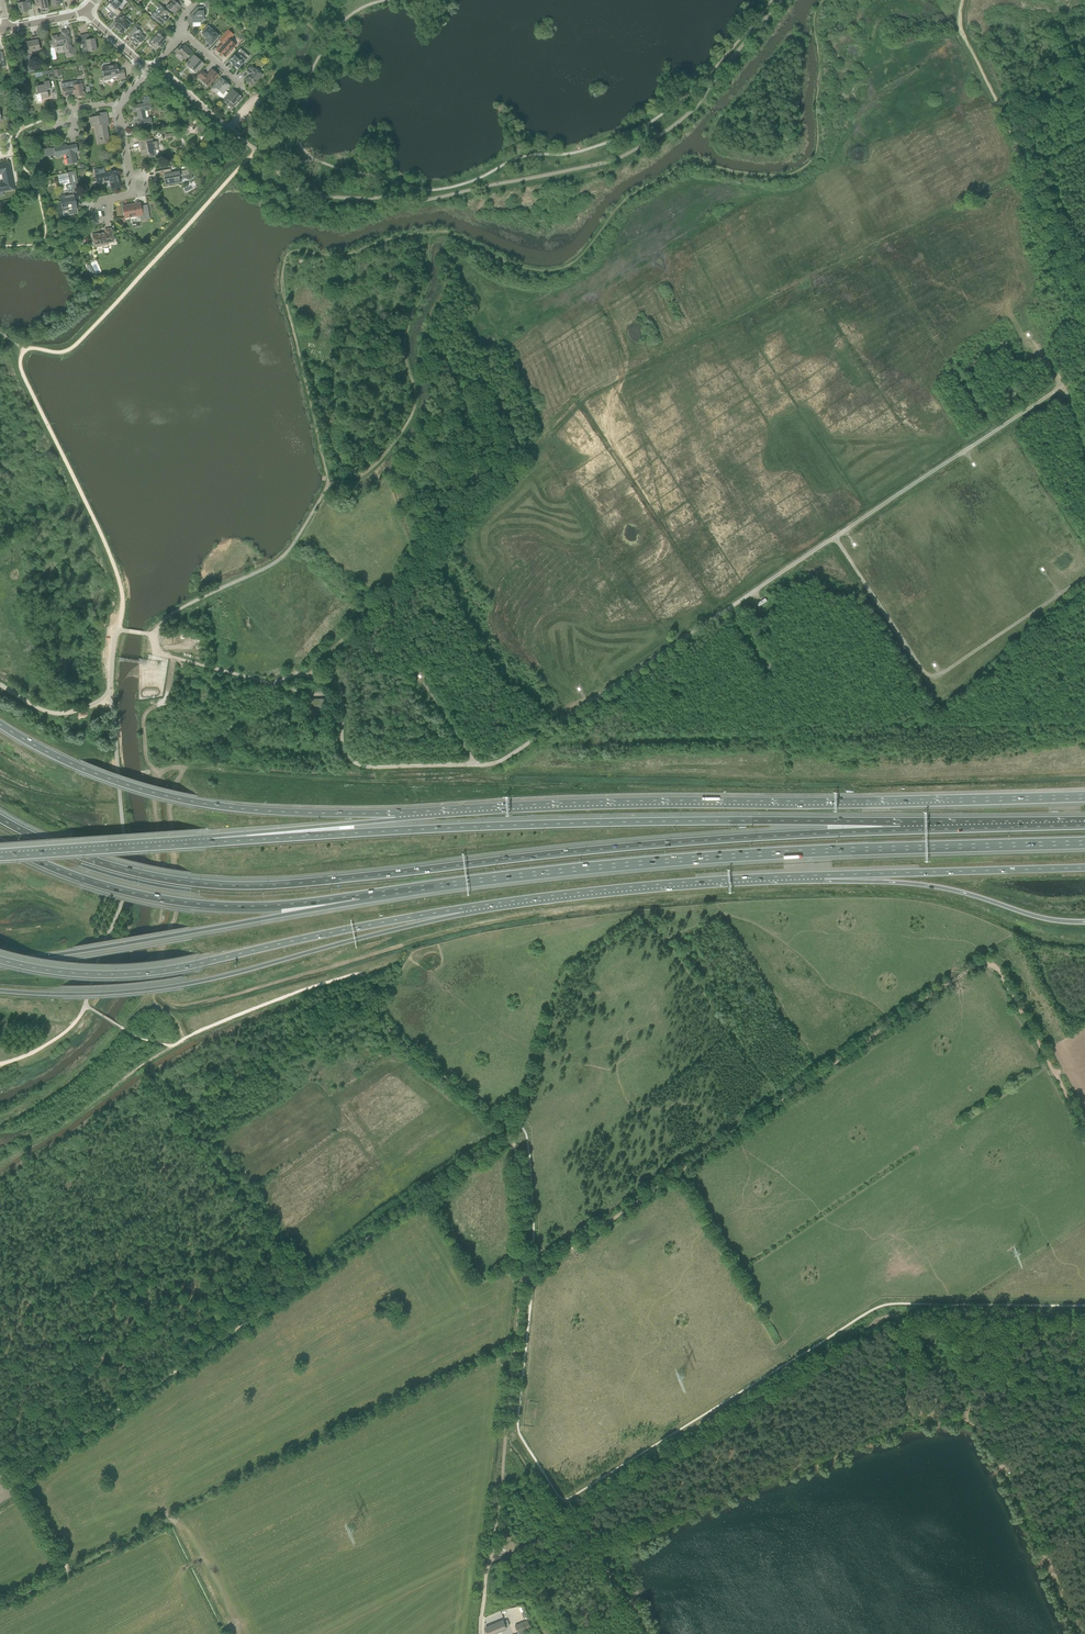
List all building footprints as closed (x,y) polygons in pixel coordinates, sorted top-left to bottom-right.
[(31,9),(30,0),(22,0),(22,2),(18,3),(20,13),(28,12),(27,10),(31,9)] [(35,5),(40,4),(41,9),(49,8),(48,2),(47,0),(34,0),(35,5)] [(122,0),(114,0),(109,5),(112,8),(111,9),(114,11),(112,12),(107,15),(110,20),(111,19),(113,20),(121,12),(117,9),(121,5),(120,4),(123,1),(122,0)] [(166,7),(170,11),(174,14),(178,9),(177,9),(180,6),(176,2),(178,0),(169,0),(171,2),(166,7)] [(157,15),(154,18),(155,19),(155,21),(157,23),(159,23),(160,23),(162,25),(167,20),(164,17),(168,13),(164,9),(162,7),(158,3),(156,6),(159,9),(155,14),(157,15)] [(189,15),(189,16),(190,15),(192,17),(192,23),(200,23),(201,24),(205,20),(203,18),(203,11),(203,7),(196,7),(195,9),(189,15)] [(114,21),(114,22),(117,24),(116,26),(114,28),(122,34),(125,31),(129,27),(130,25),(127,23),(128,21),(126,19),(121,14),(118,18),(115,20),(114,21)] [(132,30),(128,34),(131,36),(129,39),(130,40),(132,42),(131,43),(136,48),(140,44),(143,41),(145,38),(142,35),(138,35),(137,34),(140,31),(138,30),(140,27),(136,23),(134,26),(135,27),(132,30)] [(210,45),(210,46),(218,36),(207,26),(201,34),(209,41),(208,42),(211,44),(210,45)] [(52,37),(53,42),(54,48),(59,47),(58,45),(64,44),(66,57),(73,55),(68,30),(61,32),(62,36),(58,37),(57,36),(52,37)] [(151,40),(148,43),(151,46),(155,50),(158,47),(161,49),(164,45),(162,43),(165,40),(164,39),(167,35),(160,30),(151,40)] [(227,30),(222,36),(218,40),(222,44),(216,51),(221,55),(222,54),(225,57),(235,46),(228,40),(233,35),(227,30)] [(87,40),(86,34),(80,35),(82,45),(86,44),(88,52),(97,50),(95,42),(95,38),(87,40)] [(27,46),(23,47),(24,57),(29,56),(32,55),(32,52),(39,50),(38,43),(42,43),(40,36),(33,37),(34,41),(31,42),(26,43),(27,46)] [(177,54),(184,61),(192,52),(184,45),(182,47),(180,45),(173,52),(176,55),(177,54)] [(237,52),(228,62),(231,64),(237,70),(241,66),(246,59),(249,56),(243,51),(242,52),(240,50),(241,49),(240,49),(237,52)] [(204,65),(201,62),(193,55),(189,60),(190,62),(186,66),(195,73),(199,69),(200,70),(204,65)] [(117,65),(102,68),(104,78),(105,82),(108,82),(111,76),(117,75),(118,80),(125,79),(123,70),(118,71),(117,65)] [(251,66),(250,67),(246,71),(251,75),(245,81),(251,86),(262,75),(255,69),(255,70),(251,66)] [(202,81),(208,86),(218,75),(212,70),(207,75),(202,71),(197,76),(202,81)] [(216,83),(211,89),(216,94),(222,99),(227,93),(225,91),(230,86),(223,80),(220,78),(216,83)] [(36,86),(36,88),(37,94),(36,95),(37,102),(42,101),(41,99),(49,98),(48,92),(47,92),(47,90),(50,89),(49,81),(43,82),(44,85),(36,86)] [(62,89),(62,91),(63,96),(68,96),(67,94),(74,93),(75,97),(84,96),(82,84),(78,85),(77,82),(76,81),(73,81),(72,83),(73,87),(62,89)] [(223,101),(221,102),(225,106),(227,104),(228,105),(232,109),(238,102),(239,101),(242,98),(240,97),(240,96),(239,96),(235,92),(232,90),(229,94),(223,100),(223,101)] [(143,104),(132,106),(133,112),(137,112),(139,120),(137,121),(138,127),(143,126),(146,125),(147,126),(148,126),(148,125),(152,124),(150,118),(146,119),(144,110),(151,109),(151,108),(150,102),(149,103),(148,97),(144,97),(144,100),(143,100),(143,104)] [(105,140),(105,142),(109,141),(106,127),(105,127),(104,124),(108,123),(106,113),(96,115),(97,117),(89,118),(91,127),(96,126),(96,129),(95,130),(97,141),(105,140)] [(159,155),(158,149),(157,142),(152,143),(152,139),(139,141),(142,156),(148,155),(149,157),(159,155)] [(44,149),(45,155),(45,156),(55,154),(55,157),(67,154),(68,158),(65,159),(66,160),(66,159),(67,164),(77,163),(75,153),(77,153),(76,145),(66,146),(66,145),(53,147),(53,148),(50,149),(50,148),(49,148),(44,149)] [(14,190),(13,183),(12,183),(11,181),(12,181),(10,172),(11,172),(9,163),(0,165),(0,174),(2,174),(4,182),(0,183),(0,193),(14,190)] [(98,169),(94,170),(95,170),(96,175),(97,181),(103,180),(103,182),(104,182),(104,181),(109,180),(111,189),(120,188),(117,171),(108,173),(105,174),(104,168),(98,169)] [(188,170),(179,171),(170,173),(169,169),(155,172),(156,178),(165,177),(165,179),(164,179),(165,186),(180,183),(179,177),(180,176),(186,175),(189,180),(193,178),(190,172),(189,173),(188,170)] [(60,194),(59,194),(62,205),(61,205),(62,209),(64,217),(64,218),(64,217),(63,211),(67,210),(69,216),(69,217),(69,216),(69,215),(77,213),(77,214),(77,215),(77,214),(78,214),(74,194),(79,193),(78,188),(78,185),(75,185),(74,184),(71,184),(71,185),(72,188),(73,191),(73,192),(68,193),(69,195),(60,197),(60,194)] [(122,206),(123,211),(124,219),(140,216),(141,220),(149,219),(147,206),(140,207),(140,203),(122,206)] [(92,235),(93,240),(95,247),(108,245),(107,243),(113,242),(111,231),(111,232),(110,229),(105,230),(105,232),(92,235)] [(765,598),(757,604),(759,606),(767,601),(765,598)] [(171,644),(173,635),(164,634),(163,642),(171,644)] [(325,710),(325,705),(325,699),(310,699),(311,706),(320,706),(320,710),(325,710)] [(587,994),(588,994),(590,996),(591,996),(593,997),(593,996),(594,996),(595,996),(595,995),(598,991),(596,990),(595,989),(594,989),(591,987),(589,990),(589,991),(587,994)] [(497,1633),(506,1629),(503,1620),(485,1628),(488,1633),(493,1633),(497,1633)] [(515,1625),(518,1633),(531,1628),(528,1620),(515,1625)]
